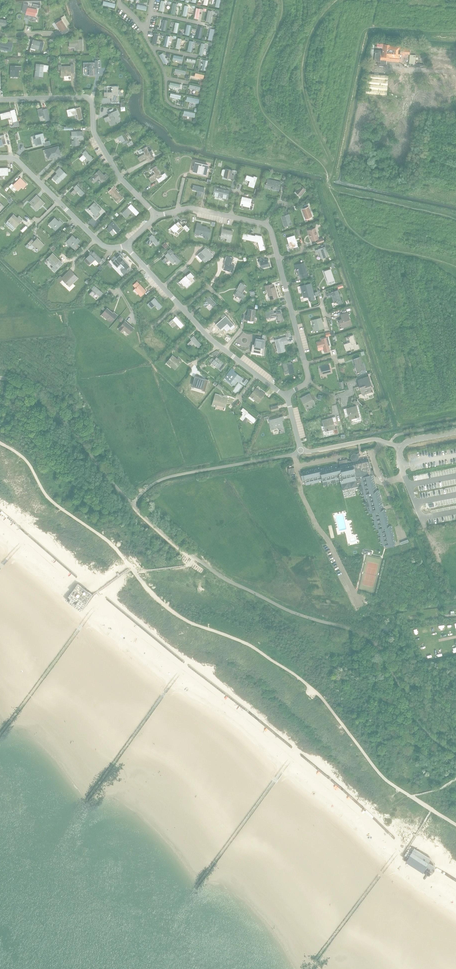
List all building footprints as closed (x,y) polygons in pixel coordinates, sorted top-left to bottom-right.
[(24,3),(22,11),(26,12),(26,13),(31,14),(30,16),(35,18),(37,10),(28,8),(29,4),(24,3)] [(55,23),(58,28),(59,28),(61,31),(63,30),(65,33),(69,30),(67,27),(62,20),(62,19),(55,23)] [(70,47),(75,47),(76,50),(83,49),(83,39),(75,39),(75,41),(74,41),(74,39),(70,39),(70,47)] [(39,50),(41,42),(33,40),(31,46),(36,48),(35,49),(39,50)] [(4,41),(2,49),(11,50),(11,49),(14,49),(15,47),(16,47),(17,42),(7,41),(4,41)] [(410,54),(410,48),(401,48),(401,45),(377,43),(377,48),(383,48),(382,53),(381,53),(382,50),(375,50),(375,52),(375,61),(378,61),(377,66),(383,66),(386,64),(387,61),(399,62),(399,58),(400,58),(400,53),(410,54)] [(159,55),(164,64),(168,62),(163,53),(159,55)] [(415,64),(416,55),(410,54),(409,63),(412,64),(412,66),(415,66),(415,67),(424,68),(424,64),(415,64)] [(95,60),(95,63),(83,63),(83,67),(89,67),(89,75),(94,75),(94,68),(95,68),(99,68),(99,60),(95,60)] [(35,63),(34,78),(38,79),(38,76),(43,76),(44,70),(46,70),(46,71),(47,72),(48,65),(44,65),(44,64),(35,63)] [(74,66),(62,67),(62,65),(58,65),(58,72),(61,72),(62,77),(64,77),(64,76),(71,75),(71,73),(74,73),(74,66)] [(21,70),(21,66),(11,66),(10,76),(18,76),(19,70),(21,70)] [(415,68),(399,66),(398,74),(414,76),(415,68)] [(107,98),(119,98),(119,86),(112,86),(112,92),(104,92),(104,96),(107,96),(107,98)] [(78,120),(83,119),(80,107),(77,108),(78,110),(75,110),(74,108),(67,110),(68,116),(77,114),(78,120)] [(42,108),(37,109),(39,116),(44,115),(46,121),(50,120),(47,108),(45,109),(45,111),(43,111),(42,108)] [(2,119),(12,117),(13,122),(18,121),(15,109),(12,110),(12,111),(0,114),(2,119)] [(117,110),(112,112),(110,113),(110,115),(104,118),(106,122),(111,120),(113,125),(117,123),(120,122),(119,119),(120,118),(118,115),(119,114),(117,110)] [(74,136),(75,139),(75,141),(72,141),(72,145),(76,145),(76,143),(78,143),(78,139),(83,139),(82,130),(71,131),(72,137),(74,136)] [(45,146),(51,144),(50,141),(45,142),(43,133),(36,135),(36,138),(35,138),(37,145),(42,143),(44,142),(45,146)] [(129,141),(125,134),(122,135),(117,137),(121,143),(123,145),(126,143),(128,147),(133,144),(131,140),(129,141)] [(49,154),(50,158),(61,155),(58,146),(46,149),(47,154),(49,154)] [(141,153),(144,151),(145,154),(138,157),(140,161),(146,158),(147,159),(152,157),(154,156),(153,154),(153,153),(152,150),(149,152),(146,147),(139,150),(141,153)] [(90,162),(94,159),(85,150),(83,152),(84,153),(79,158),(82,161),(86,158),(90,162)] [(196,162),(193,172),(206,175),(206,171),(208,171),(209,168),(207,168),(208,165),(196,162)] [(155,173),(149,178),(152,182),(157,178),(158,180),(159,183),(168,177),(165,172),(162,175),(156,166),(152,169),(155,173)] [(58,183),(61,180),(67,175),(60,167),(56,171),(58,172),(53,177),(58,183)] [(222,170),(221,174),(222,175),(224,176),(233,178),(234,175),(231,175),(232,170),(226,169),(225,169),(223,169),(222,170)] [(92,177),(95,180),(95,181),(98,178),(102,182),(108,176),(106,174),(104,175),(99,170),(92,177)] [(253,177),(247,175),(245,179),(250,181),(248,186),(254,188),(257,177),(254,176),(253,177)] [(18,189),(25,183),(20,178),(14,185),(18,189)] [(279,191),(281,182),(267,179),(266,185),(267,185),(267,184),(273,185),(272,189),(279,191)] [(82,196),(85,193),(76,185),(75,186),(76,188),(71,193),(74,196),(78,192),(82,196)] [(204,190),(205,187),(193,185),(192,189),(198,190),(196,196),(201,197),(202,190),(204,190)] [(306,189),(300,185),(295,191),(301,196),(306,189)] [(114,186),(108,192),(110,194),(111,193),(116,198),(114,199),(118,203),(119,201),(123,198),(115,190),(116,189),(114,186)] [(213,193),(213,195),(227,198),(228,196),(229,190),(215,187),(213,193)] [(252,199),(242,197),(240,205),(250,207),(249,209),(252,210),(254,204),(251,203),(252,199)] [(41,207),(45,203),(40,198),(36,201),(34,199),(30,202),(35,208),(38,204),(41,207)] [(94,202),(88,208),(95,215),(94,216),(96,219),(100,214),(98,212),(101,209),(94,202)] [(131,204),(129,206),(128,207),(122,213),(126,217),(132,211),(136,215),(139,212),(131,204)] [(306,219),(313,216),(309,206),(302,209),(306,219)] [(285,216),(282,217),(285,226),(292,224),(289,214),(287,215),(287,213),(284,214),(285,216)] [(14,215),(8,221),(6,223),(13,230),(15,227),(21,221),(14,215)] [(55,230),(63,223),(60,221),(58,223),(54,219),(50,223),(53,227),(55,230)] [(117,233),(121,230),(113,221),(111,223),(112,224),(107,229),(109,232),(114,228),(117,233)] [(175,223),(172,226),(171,228),(175,232),(174,233),(177,237),(179,234),(184,228),(187,231),(190,229),(186,225),(183,227),(178,222),(176,224),(175,223)] [(201,224),(197,223),(195,233),(199,234),(199,233),(205,235),(207,227),(203,226),(202,226),(201,226),(201,224)] [(315,227),(307,230),(309,237),(310,236),(311,241),(318,238),(315,227)] [(230,240),(231,239),(233,231),(224,229),(223,232),(222,232),(221,236),(227,238),(227,239),(230,240)] [(258,241),(260,248),(261,250),(265,249),(262,237),(262,236),(259,235),(259,237),(243,233),(242,238),(258,241)] [(157,246),(160,243),(152,234),(150,236),(151,237),(146,242),(149,245),(153,241),(157,246)] [(72,236),(67,241),(71,244),(70,245),(73,248),(73,247),(76,250),(80,246),(77,243),(80,240),(78,238),(76,240),(72,236)] [(291,248),(298,246),(294,236),(287,238),(291,248)] [(39,251),(45,245),(38,238),(32,244),(39,251)] [(202,260),(203,260),(205,262),(208,260),(208,261),(214,255),(206,247),(201,251),(197,255),(202,260)] [(322,259),(328,256),(325,247),(316,250),(317,252),(319,251),(322,259)] [(167,251),(168,252),(166,254),(167,255),(162,260),(165,263),(169,259),(174,263),(175,262),(178,264),(180,261),(178,258),(179,257),(176,254),(175,255),(173,253),(174,252),(170,249),(167,251)] [(92,263),(91,262),(95,259),(99,263),(102,260),(94,251),(92,253),(93,254),(91,256),(89,255),(84,260),(89,265),(92,263)] [(54,266),(52,268),(55,271),(61,264),(60,262),(61,261),(53,253),(47,259),(54,266)] [(117,257),(112,262),(117,267),(121,263),(125,267),(121,271),(124,274),(131,268),(129,266),(130,266),(120,255),(118,257),(117,257)] [(232,272),(235,265),(232,263),(234,258),(227,256),(225,263),(226,263),(224,269),(232,272)] [(264,257),(259,258),(262,268),(269,266),(268,259),(265,259),(264,257)] [(301,264),(295,265),(296,269),(299,268),(300,274),(302,274),(303,277),(309,275),(308,272),(307,272),(304,263),(301,264)] [(328,282),(334,280),(330,269),(325,271),(328,282)] [(70,286),(78,278),(73,272),(69,276),(67,273),(62,278),(70,286)] [(183,278),(180,280),(187,288),(189,286),(195,281),(193,278),(195,276),(191,272),(189,274),(187,276),(186,275),(183,278)] [(140,284),(137,281),(133,285),(136,288),(135,289),(141,296),(146,291),(140,284)] [(243,300),(246,295),(243,293),(247,286),(241,282),(237,288),(238,289),(235,295),(243,300)] [(311,283),(301,286),(304,297),(309,296),(310,300),(311,299),(315,299),(311,283)] [(271,299),(278,298),(275,286),(273,287),(272,284),(265,286),(266,289),(268,289),(271,299)] [(100,296),(103,293),(94,285),(93,287),(94,289),(89,294),(93,297),(96,293),(100,296)] [(338,290),(327,294),(328,297),(332,296),(334,303),(338,301),(339,304),(342,303),(338,290)] [(214,307),(217,304),(209,296),(207,298),(208,299),(203,303),(206,307),(210,303),(214,307)] [(147,304),(148,305),(151,309),(155,305),(159,309),(162,306),(155,298),(147,304)] [(114,314),(107,308),(102,314),(107,319),(111,322),(117,315),(115,313),(114,314)] [(254,320),(255,310),(249,309),(248,315),(245,314),(245,319),(254,320)] [(280,322),(284,321),(281,309),(278,310),(278,312),(269,314),(270,318),(278,316),(280,322)] [(347,312),(341,314),(342,319),(339,320),(342,328),(352,325),(347,312)] [(314,313),(308,314),(311,325),(313,324),(314,329),(323,327),(320,316),(315,317),(314,313)] [(225,320),(217,327),(220,330),(222,332),(229,326),(232,329),(235,326),(228,318),(229,317),(226,315),(223,318),(225,320)] [(181,328),(184,325),(176,316),(174,318),(175,319),(170,324),(173,327),(177,323),(181,328)] [(134,328),(125,321),(119,329),(122,332),(124,330),(129,334),(134,328)] [(351,342),(344,344),(345,348),(346,351),(351,349),(350,347),(352,346),(354,350),(359,349),(357,344),(353,335),(349,336),(351,342)] [(165,353),(170,348),(156,336),(151,341),(165,353)] [(198,347),(202,344),(194,336),(192,337),(193,339),(188,343),(190,347),(195,343),(198,347)] [(283,343),(288,342),(286,337),(275,340),(278,351),(284,349),(283,343)] [(252,345),(251,351),(262,353),(264,342),(264,340),(256,338),(254,345),(252,345)] [(327,338),(321,339),(322,341),(317,342),(318,347),(323,346),(325,352),(330,351),(327,338)] [(175,369),(182,361),(179,358),(177,360),(172,356),(168,361),(173,366),(172,366),(175,369)] [(212,358),(209,361),(211,363),(216,367),(221,370),(226,364),(217,357),(215,359),(214,359),(212,358)] [(360,357),(354,359),(356,367),(355,367),(357,372),(365,369),(364,365),(363,365),(360,357)] [(290,374),(295,373),(293,363),(288,364),(287,362),(282,364),(284,371),(289,370),(290,374)] [(330,365),(321,367),(323,374),(331,372),(330,365)] [(234,370),(232,368),(228,373),(231,375),(227,379),(234,385),(238,380),(240,381),(242,378),(234,371),(234,370)] [(194,381),(193,385),(202,388),(202,389),(206,391),(209,380),(195,376),(194,381)] [(358,380),(360,386),(361,390),(363,394),(367,393),(373,391),(371,385),(372,384),(369,376),(358,380)] [(258,402),(265,393),(262,391),(260,393),(255,389),(251,395),(256,399),(255,399),(258,402)] [(224,398),(220,396),(220,395),(216,394),(212,406),(216,407),(217,404),(222,405),(222,406),(225,407),(228,397),(225,396),(224,398)] [(312,405),(315,404),(310,394),(301,398),(305,408),(312,404),(312,405)] [(348,416),(349,419),(352,419),(352,418),(359,416),(356,406),(344,409),(346,417),(348,416)] [(254,422),(257,419),(248,412),(243,408),(241,410),(244,413),(240,418),(243,420),(243,421),(246,423),(249,419),(254,422)] [(332,418),(322,420),(325,431),(332,429),(334,434),(338,433),(337,428),(335,429),(334,425),(338,425),(335,416),(332,417),(332,418)] [(269,420),(270,425),(271,429),(279,427),(281,433),(285,432),(282,420),(278,421),(277,418),(269,420)] [(365,459),(358,461),(359,460),(359,457),(361,456),(361,454),(361,453),(359,453),(358,454),(355,454),(352,455),(352,459),(353,461),(355,462),(340,465),(340,464),(320,469),(320,468),(303,472),(303,473),(301,474),(303,482),(305,482),(306,485),(323,481),(323,485),(340,481),(341,483),(358,479),(361,495),(363,494),(367,511),(369,511),(369,513),(372,513),(376,529),(378,529),(382,546),(385,545),(386,548),(395,545),(394,543),(396,543),(392,526),(390,526),(386,509),(384,510),(379,490),(377,491),(372,471),(371,471),(368,460),(366,461),(365,459)] [(386,491),(396,516),(400,515),(390,490),(386,491)] [(78,584),(72,591),(83,600),(89,592),(78,584)] [(426,865),(432,869),(435,866),(428,861),(430,858),(414,848),(409,854),(419,861),(418,862),(425,867),(426,865)]
